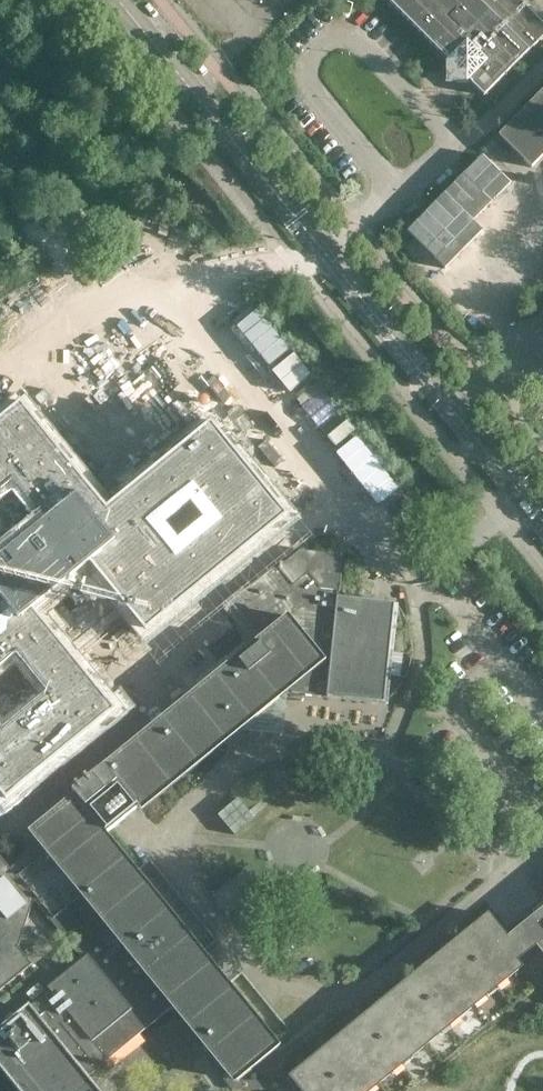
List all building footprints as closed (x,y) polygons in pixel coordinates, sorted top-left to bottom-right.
[(484,96),(542,36),(542,23),(520,0),(388,0),(447,60),(446,61),(446,72),(448,70),(459,80),(456,83),(467,83),(469,81),(484,96)] [(498,134),(530,166),(542,153),(542,89),(498,134)] [(484,154),(408,231),(446,268),(484,230),(475,221),(512,183),(484,154)] [(40,872),(130,799),(132,801),(177,765),(112,684),(167,639),(206,687),(344,575),(240,446),(92,566),(0,453),(0,823),(40,872)] [(215,814),(230,834),(251,817),(236,798),(215,814)] [(296,1083),(303,1090),(359,1090),(369,1090),(392,1072),(388,1067),(406,1052),(410,1057),(440,1033),(436,1028),(454,1013),(458,1018),(487,994),(483,989),(502,974),(506,979),(521,967),(516,960),(536,943),(542,951),(542,910),(507,939),(488,915),(291,1076),(296,1083)]
